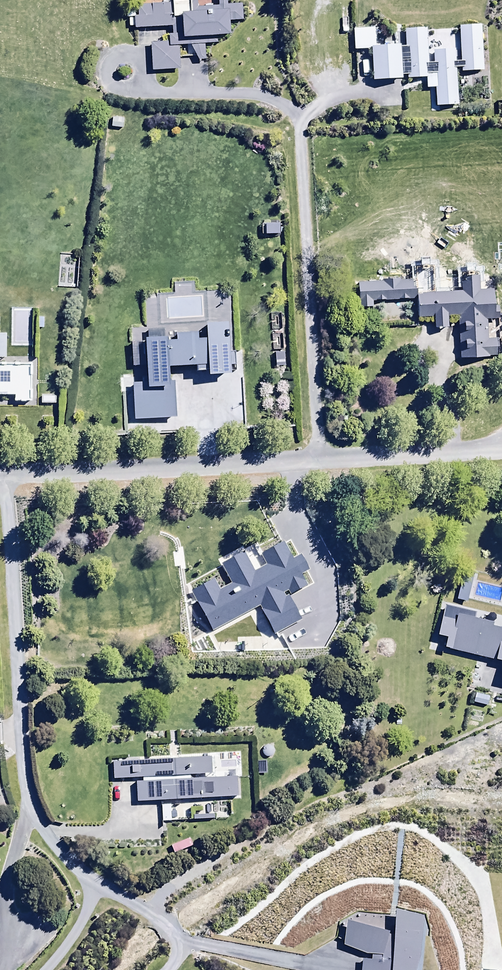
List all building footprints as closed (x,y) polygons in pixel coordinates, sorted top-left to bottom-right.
[(195,3),(195,0),(171,0),(171,1),(136,2),(137,15),(132,15),(132,28),(171,26),(171,34),(167,34),(168,43),(149,44),(150,71),(179,70),(179,59),(205,58),(204,43),(217,43),(217,35),(230,35),(229,22),(247,22),(246,3),(225,3),(225,0),(215,0),(215,3),(195,3)] [(407,74),(407,80),(426,78),(427,89),(434,89),(435,105),(458,103),(456,69),(459,69),(459,72),(483,70),(480,24),(457,26),(459,60),(454,60),(454,49),(431,50),(432,62),(427,63),(426,27),(401,29),(403,46),(399,46),(398,42),(369,44),(372,82),(401,80),(401,75),(407,74)] [(124,118),(110,118),(110,129),(123,129),(124,118)] [(279,222),(261,224),(262,235),(280,234),(279,222)] [(79,256),(56,255),(54,288),(77,289),(79,256)] [(498,300),(492,300),(491,287),(480,287),(480,273),(459,274),(459,290),(422,291),(422,285),(412,286),(411,281),(401,281),(401,278),(381,278),(381,282),(357,282),(358,308),(372,307),(372,303),(416,302),(417,316),(434,315),(434,326),(448,325),(448,316),(459,316),(460,357),(488,356),(488,353),(497,352),(497,337),(487,337),(487,321),(490,321),(490,318),(498,317),(498,300)] [(190,281),(176,282),(177,292),(191,291),(190,281)] [(174,386),(169,386),(167,364),(197,362),(198,368),(207,368),(207,372),(230,371),(227,320),(205,321),(206,334),(195,335),(195,328),(175,329),(175,336),(167,337),(166,333),(144,334),(147,381),(131,382),(133,419),(176,417),(174,386)] [(12,394),(12,400),(32,400),(33,363),(0,362),(0,394),(12,394)] [(447,602),(437,634),(446,637),(443,647),(496,663),(497,659),(501,660),(501,619),(447,602)] [(212,756),(112,761),(113,779),(141,778),(141,783),(136,783),(137,801),(236,796),(235,775),(188,777),(187,774),(212,772),(212,756)] [(214,801),(161,805),(162,823),(216,819),(214,801)] [(346,921),(343,944),(361,953),(359,969),(415,969),(419,955),(422,916),(394,908),(393,932),(346,921)]
